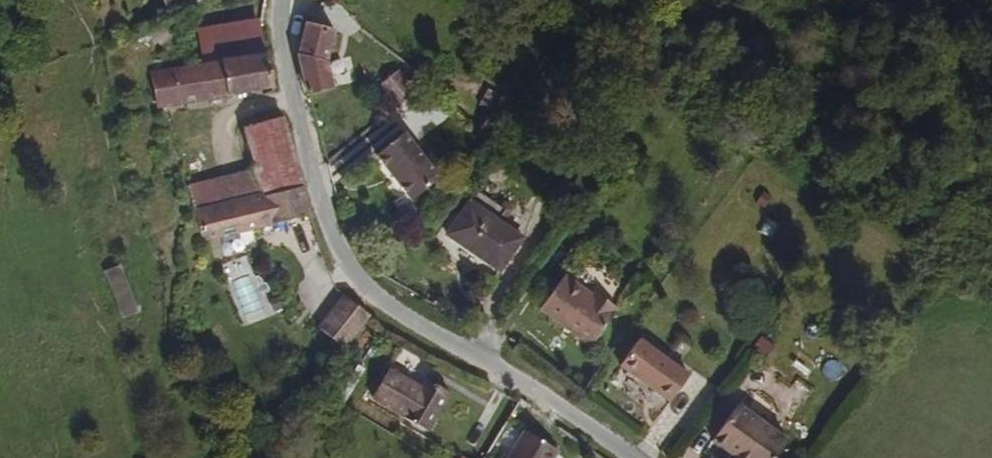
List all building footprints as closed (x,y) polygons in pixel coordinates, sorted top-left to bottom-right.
[(171,14),(203,0),(165,0),(171,14)] [(259,23),(259,17),(198,27),(202,62),(262,51),(259,23)] [(330,60),(336,29),(306,23),(304,22),(297,53),(325,59),(330,60)] [(276,88),(268,50),(262,51),(202,62),(198,63),(178,66),(149,70),(158,109),(276,88)] [(334,85),(325,59),(297,53),(302,68),(309,90),(334,85)] [(398,71),(378,86),(394,108),(415,93),(398,71)] [(510,116),(486,93),(474,104),(502,131),(510,116)] [(303,179),(283,118),(246,127),(247,132),(243,134),(241,137),(243,143),(250,144),(256,173),(250,176),(254,193),(303,179)] [(407,134),(379,154),(411,197),(438,177),(407,134)] [(313,210),(303,179),(254,193),(262,223),(307,211),(313,210)] [(262,223),(254,193),(194,209),(202,239),(262,223)] [(529,238),(469,198),(440,242),(449,248),(455,238),(506,272),(529,238)] [(123,266),(107,270),(118,318),(135,314),(123,266)] [(242,323),(263,316),(251,276),(229,283),(242,323)] [(622,308),(601,293),(596,299),(562,276),(540,307),(595,346),(622,308)] [(367,320),(371,314),(344,295),(319,330),(346,349),(367,320)] [(691,374),(639,339),(620,367),(672,402),(691,374)] [(427,431),(451,392),(428,378),(423,388),(390,368),(372,398),(427,431)] [(788,435),(738,402),(712,440),(737,457),(773,457),(788,435)] [(526,432),(510,457),(561,457),(563,454),(526,432)]
